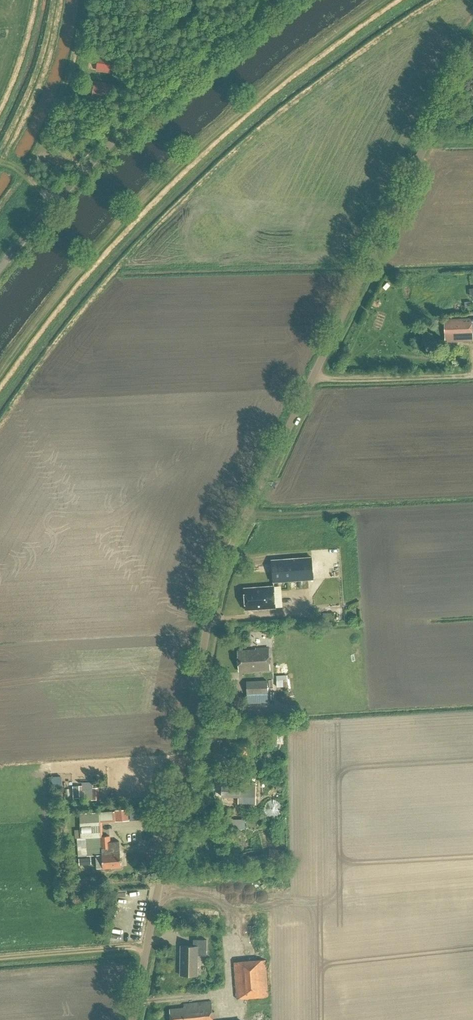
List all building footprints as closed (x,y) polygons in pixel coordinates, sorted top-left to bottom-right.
[(115,57),(99,55),(97,70),(112,72),(115,57)] [(119,74),(118,85),(130,87),(132,76),(119,74)] [(111,84),(95,82),(93,97),(108,100),(111,84)] [(445,342),(472,341),(472,333),(472,319),(472,317),(444,319),(445,342)] [(313,579),(312,557),(272,560),(273,582),(313,579)] [(275,608),(274,586),(244,588),(246,610),(275,608)] [(239,651),(239,670),(270,669),(269,647),(253,648),(253,651),(239,651)] [(287,675),(277,675),(277,680),(276,680),(276,687),(287,686),(287,680),(287,675)] [(268,694),(267,680),(246,680),(247,695),(268,694)] [(245,754),(259,753),(259,745),(245,746),(245,754)] [(102,812),(80,813),(81,823),(81,838),(78,838),(79,856),(102,855),(103,868),(105,867),(106,869),(107,871),(111,870),(112,869),(112,867),(121,867),(119,841),(110,841),(110,836),(103,836),(102,822),(115,821),(129,821),(128,810),(102,812)] [(224,818),(224,828),(244,828),(244,818),(224,818)] [(181,945),(180,974),(197,975),(198,955),(206,955),(206,940),(194,939),(194,946),(181,945)] [(234,961),(238,999),(269,996),(265,959),(234,961)] [(211,1001),(185,1003),(185,1006),(170,1007),(171,1019),(213,1019),(211,1001)]
